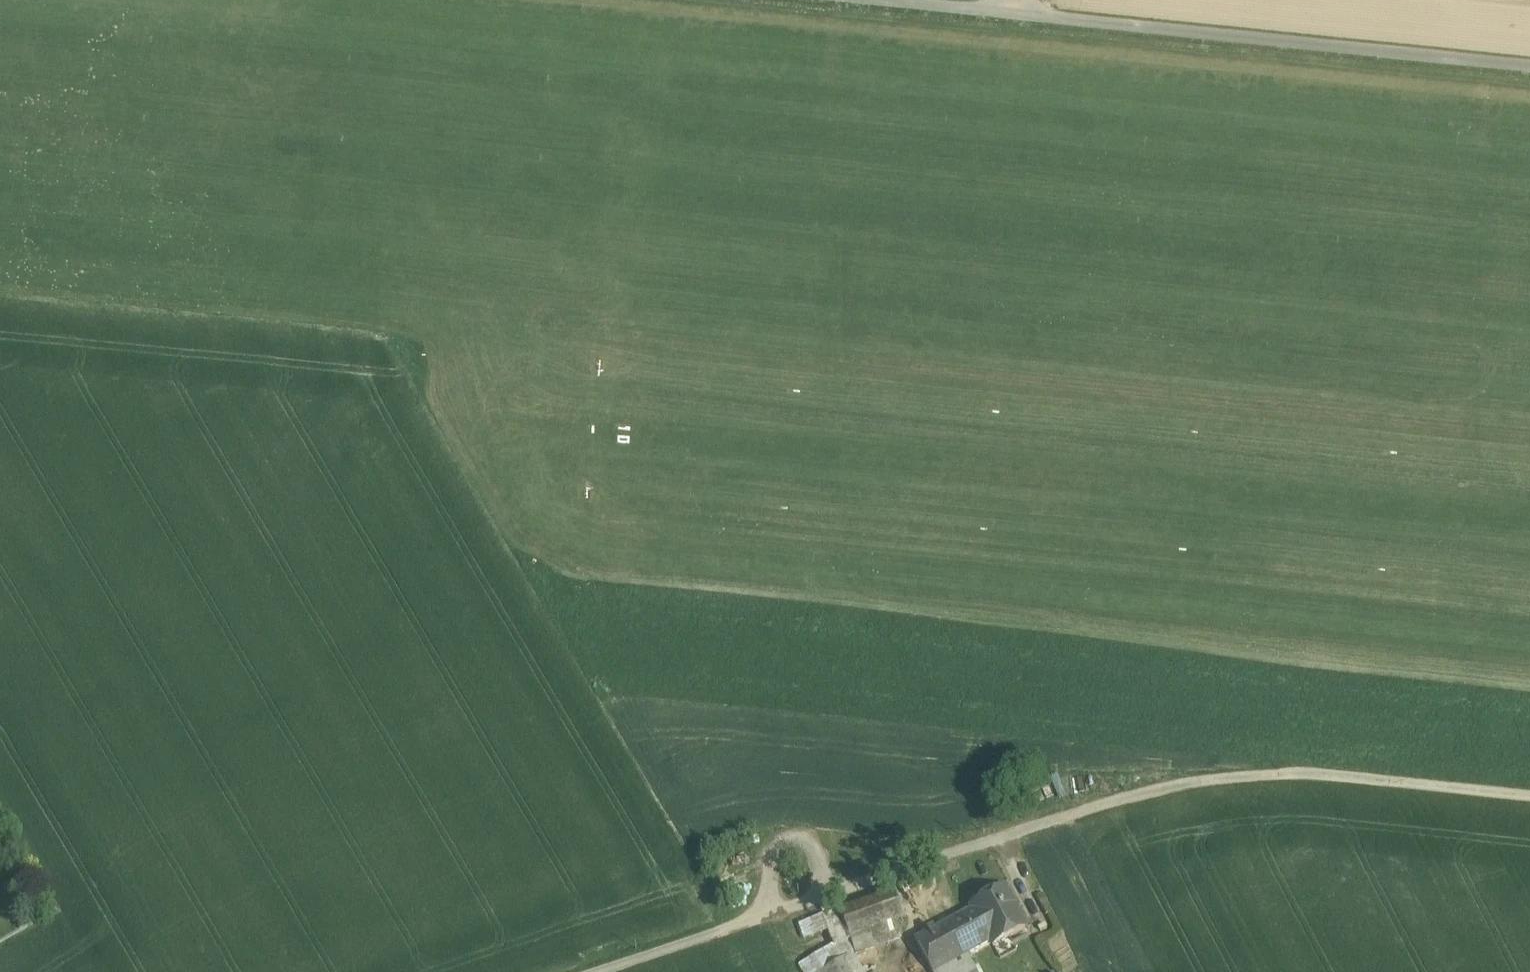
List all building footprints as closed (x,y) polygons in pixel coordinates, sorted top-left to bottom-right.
[(1005,888),(973,905),(974,908),(949,921),(967,955),(968,954),(992,941),(993,944),(1026,926),(1005,888)] [(895,892),(825,917),(836,946),(870,934),(875,946),(901,937),(895,920),(903,917),(895,892)] [(915,939),(933,971),(935,971),(967,955),(949,921),(915,939)] [(825,969),(816,954),(800,964),(804,971),(864,971),(853,953),(825,969)] [(935,971),(972,971),(976,969),(968,954),(967,955),(935,971)]
